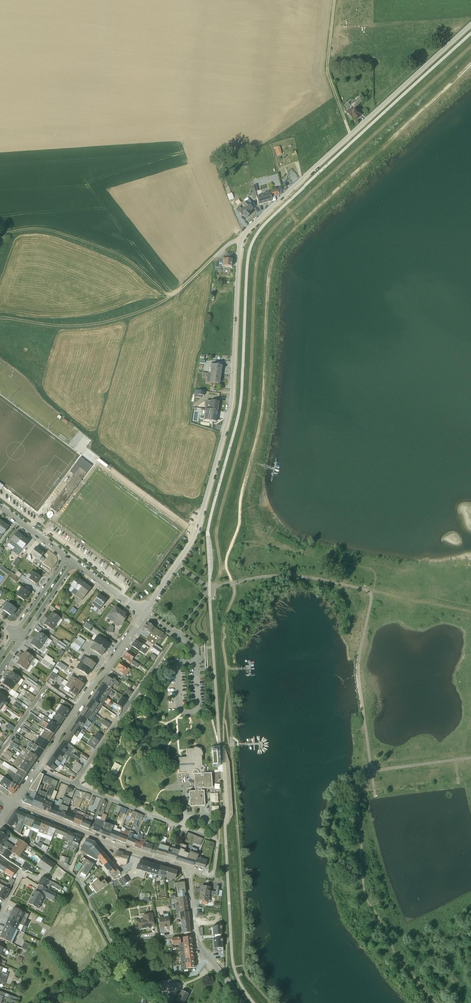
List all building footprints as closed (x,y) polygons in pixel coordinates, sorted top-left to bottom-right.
[(345,112),(352,120),(353,119),(356,121),(361,117),(354,109),(362,103),(359,99),(350,106),(349,104),(343,109),(346,111),(345,112)] [(269,196),(268,193),(263,194),(264,196),(262,196),(260,191),(254,192),(256,198),(255,198),(258,207),(271,203),(270,200),(269,196)] [(233,200),(231,194),(226,196),(230,206),(235,205),(233,200)] [(239,208),(236,210),(241,217),(242,216),(245,220),(250,215),(245,208),(241,211),(239,208)] [(231,264),(232,255),(225,254),(225,261),(222,261),(222,259),(215,262),(214,268),(215,268),(214,272),(220,273),(221,269),(222,269),(222,268),(231,268),(231,266),(231,265),(231,264)] [(209,368),(208,373),(220,375),(221,368),(211,366),(210,368),(209,368)] [(220,375),(203,373),(202,378),(207,378),(207,383),(219,385),(220,375)] [(201,397),(201,393),(203,394),(204,388),(201,387),(200,392),(196,391),(196,396),(201,397)] [(205,410),(217,411),(218,402),(205,400),(204,409),(205,410)] [(216,422),(216,420),(217,411),(205,410),(205,411),(202,411),(201,417),(203,418),(203,417),(204,417),(204,421),(213,422),(216,422)] [(51,505),(59,510),(92,466),(80,458),(69,472),(73,474),(72,476),(73,477),(53,503),(52,502),(51,504),(52,505),(51,505)] [(0,526),(0,538),(3,534),(4,534),(9,527),(3,522),(0,526)] [(20,534),(16,531),(10,539),(11,540),(8,543),(14,548),(23,537),(20,535),(20,534)] [(13,552),(18,555),(22,549),(28,541),(23,537),(13,549),(14,550),(13,552)] [(44,553),(36,547),(31,554),(39,560),(42,562),(44,559),(41,557),(44,553)] [(0,568),(0,569),(8,575),(10,573),(2,566),(0,568)] [(31,571),(29,574),(30,576),(28,579),(36,584),(40,577),(31,571)] [(84,583),(79,580),(75,581),(71,586),(73,588),(73,589),(71,591),(72,593),(75,595),(84,583)] [(90,588),(84,583),(75,595),(82,600),(90,588)] [(30,593),(21,587),(15,595),(24,601),(30,593)] [(98,609),(99,610),(107,600),(99,594),(92,604),(95,606),(94,606),(92,609),(96,611),(98,609)] [(16,609),(6,602),(3,606),(5,608),(3,610),(10,615),(12,613),(13,613),(16,609)] [(109,620),(113,623),(121,611),(115,606),(108,615),(109,615),(107,617),(110,619),(109,620)] [(77,610),(73,607),(68,614),(72,617),(77,610)] [(124,616),(125,614),(121,611),(113,623),(118,627),(119,624),(121,626),(125,621),(124,620),(126,618),(124,616)] [(60,618),(52,613),(48,619),(59,626),(62,620),(60,619),(60,618)] [(60,617),(64,620),(69,624),(71,621),(66,618),(61,614),(60,617)] [(56,625),(48,619),(43,625),(52,631),(56,625)] [(159,638),(163,633),(147,623),(143,628),(147,631),(146,631),(150,634),(146,640),(153,645),(154,644),(155,645),(159,638)] [(38,632),(34,638),(47,648),(52,641),(41,634),(38,632)] [(97,635),(93,641),(106,650),(110,644),(97,635)] [(70,642),(62,637),(60,640),(67,645),(70,642)] [(30,644),(45,654),(48,650),(46,648),(47,647),(34,638),(30,644)] [(75,639),(73,642),(80,648),(83,644),(75,639)] [(133,642),(131,646),(139,651),(143,654),(144,654),(149,648),(136,639),(134,642),(133,642)] [(68,647),(59,641),(56,644),(65,651),(68,647)] [(78,651),(80,648),(73,642),(70,646),(78,651)] [(101,657),(106,650),(94,643),(90,648),(101,657)] [(155,645),(154,644),(150,650),(158,655),(162,650),(155,645)] [(130,650),(128,652),(126,651),(122,658),(137,668),(139,665),(132,660),(133,658),(134,658),(136,654),(130,650)] [(33,657),(25,651),(20,658),(34,667),(38,661),(33,658),(33,657)] [(53,660),(46,655),(43,659),(53,667),(55,664),(52,662),(53,660)] [(95,664),(85,657),(82,663),(91,670),(95,664)] [(33,667),(20,658),(16,664),(29,673),(30,672),(30,671),(29,671),(30,671),(33,667)] [(51,670),(53,667),(43,659),(40,663),(48,668),(51,670)] [(67,667),(60,662),(57,666),(64,671),(67,667)] [(76,668),(87,676),(91,670),(80,662),(76,668)] [(122,675),(121,677),(127,681),(129,678),(126,677),(130,670),(120,662),(117,666),(118,667),(116,669),(120,672),(119,673),(122,675)] [(57,676),(51,671),(48,677),(54,681),(57,676)] [(11,672),(7,678),(19,686),(24,680),(11,672)] [(37,679),(31,674),(28,678),(35,683),(37,679)] [(71,676),(67,682),(80,691),(84,685),(71,676)] [(107,677),(103,683),(111,688),(113,685),(117,687),(119,683),(111,678),(110,679),(107,677)] [(19,686),(7,678),(2,684),(11,690),(9,694),(16,699),(19,695),(15,692),(19,686)] [(35,683),(28,678),(26,682),(39,691),(42,688),(35,683)] [(68,682),(65,686),(66,687),(64,689),(68,692),(69,692),(76,696),(80,691),(68,682)] [(103,683),(97,691),(106,697),(112,689),(103,683)] [(97,691),(91,699),(101,706),(105,701),(106,702),(108,699),(97,691)] [(122,707),(128,698),(123,695),(117,704),(122,707)] [(16,699),(13,705),(19,708),(22,702),(16,699)] [(91,699),(86,707),(96,714),(101,706),(91,699)] [(55,710),(54,712),(64,719),(72,707),(72,706),(64,701),(61,706),(57,711),(55,710)] [(166,706),(166,703),(157,703),(157,711),(166,711),(166,716),(169,716),(168,706),(166,706)] [(96,714),(86,707),(80,716),(90,723),(96,714)] [(50,714),(47,718),(59,726),(64,719),(53,712),(51,715),(50,714)] [(80,716),(75,724),(82,729),(85,725),(88,727),(91,723),(80,716)] [(56,730),(59,726),(45,717),(44,719),(45,719),(44,720),(40,718),(39,719),(56,730)] [(40,720),(38,724),(53,734),(56,730),(40,720)] [(84,730),(75,724),(69,732),(80,740),(83,736),(81,734),(84,730)] [(23,727),(21,730),(30,736),(32,733),(23,727)] [(43,729),(39,736),(48,742),(53,734),(45,729),(44,730),(43,729)] [(69,732),(63,741),(71,746),(75,741),(78,742),(79,739),(69,732)] [(97,732),(93,737),(99,741),(102,735),(97,732)] [(39,736),(33,744),(43,750),(48,742),(39,736)] [(72,747),(63,741),(58,749),(75,761),(78,758),(69,752),(72,747)] [(28,746),(26,749),(38,757),(43,750),(31,742),(28,747),(28,746)] [(186,749),(187,758),(178,758),(179,773),(185,773),(185,777),(186,778),(187,780),(188,781),(190,782),(192,783),(194,783),(195,791),(189,792),(190,807),(205,806),(204,792),(204,791),(201,791),(201,789),(212,788),(212,786),(211,773),(206,774),(205,772),(205,769),(206,768),(205,768),(203,766),(202,765),(202,757),(201,756),(203,756),(202,752),(201,750),(201,748),(199,748),(197,748),(195,747),(193,748),(193,749),(186,749)] [(24,748),(21,752),(35,762),(38,757),(24,748)] [(66,760),(70,762),(72,759),(58,749),(52,757),(61,764),(63,765),(65,762),(62,760),(63,758),(66,760)] [(35,762),(21,752),(18,756),(32,766),(35,762)] [(18,756),(15,760),(29,770),(32,766),(18,756)] [(58,767),(60,764),(52,757),(46,766),(53,771),(56,767),(57,765),(58,767)] [(26,774),(16,767),(15,769),(4,762),(3,763),(0,760),(0,764),(23,779),(26,774)] [(15,760),(12,764),(26,774),(29,770),(15,760)] [(74,765),(71,770),(77,773),(82,766),(74,761),(72,764),(74,765)] [(23,779),(9,769),(6,773),(8,774),(6,778),(18,786),(23,779)] [(37,790),(43,775),(40,774),(36,779),(35,783),(34,783),(31,787),(30,790),(29,790),(31,791),(36,793),(37,790)] [(48,789),(53,779),(43,775),(37,790),(40,791),(42,786),(48,789)] [(18,786),(4,777),(0,783),(0,785),(12,795),(18,786)] [(58,782),(56,781),(52,780),(48,789),(47,793),(44,801),(49,802),(50,799),(54,800),(57,792),(54,791),(58,782)] [(40,809),(47,793),(40,791),(37,790),(36,793),(31,806),(40,809)] [(31,806),(36,793),(31,791),(29,797),(25,796),(22,800),(23,802),(31,806)] [(91,795),(84,792),(82,799),(88,801),(91,795)] [(49,813),(54,800),(50,799),(49,802),(44,801),(40,809),(49,813)] [(56,816),(62,800),(59,799),(58,801),(54,800),(49,813),(56,816)] [(70,803),(63,800),(56,816),(64,819),(70,803)] [(73,822),(78,808),(75,807),(73,811),(72,810),(72,811),(70,811),(72,805),(69,804),(64,819),(73,822)] [(116,810),(125,814),(128,808),(118,805),(116,810)] [(19,812),(15,810),(6,824),(10,827),(11,826),(12,826),(13,825),(19,812)] [(85,814),(77,811),(73,822),(80,825),(85,814)] [(80,825),(89,829),(93,818),(88,817),(89,816),(88,816),(89,813),(89,814),(90,812),(86,811),(80,825)] [(145,816),(132,811),(129,818),(135,820),(134,822),(141,825),(145,816)] [(27,815),(19,812),(13,825),(15,827),(14,830),(20,834),(27,815)] [(107,815),(102,813),(100,820),(96,818),(91,830),(100,833),(107,815)] [(35,818),(27,815),(23,825),(28,827),(27,830),(25,829),(23,836),(27,838),(35,818)] [(42,821),(35,818),(30,830),(38,833),(42,821)] [(46,836),(51,824),(42,821),(38,832),(41,834),(43,834),(46,836)] [(113,825),(105,821),(100,833),(109,837),(113,825)] [(52,837),(56,827),(51,824),(46,835),(52,837)] [(117,826),(114,825),(113,825),(109,837),(117,840),(120,831),(116,829),(117,826)] [(10,852),(14,847),(4,840),(10,833),(2,827),(0,829),(0,844),(10,852)] [(68,832),(56,827),(52,836),(65,841),(68,832)] [(121,831),(117,840),(125,843),(130,831),(125,829),(126,829),(122,827),(121,831)] [(134,831),(131,830),(125,843),(129,845),(130,845),(133,846),(137,835),(133,834),(134,831)] [(75,834),(68,832),(64,842),(68,843),(66,849),(69,850),(75,834)] [(78,844),(81,837),(75,834),(69,849),(69,850),(72,851),(73,848),(77,849),(79,844),(78,844)] [(194,842),(200,844),(203,837),(196,835),(194,842)] [(167,838),(163,836),(159,846),(156,854),(165,857),(169,847),(165,846),(166,843),(165,842),(167,838)] [(133,846),(141,850),(144,842),(141,840),(137,839),(138,837),(137,837),(133,846)] [(91,849),(97,845),(94,842),(86,839),(84,845),(82,847),(79,852),(86,856),(87,856),(87,855),(91,850),(91,849)] [(146,839),(141,850),(146,851),(147,851),(156,854),(159,846),(146,842),(147,839),(146,839)] [(27,845),(19,840),(10,852),(12,853),(19,858),(27,845)] [(9,859),(7,858),(12,853),(10,852),(0,844),(0,852),(3,854),(1,856),(8,861),(9,859)] [(187,846),(182,844),(175,859),(185,862),(188,854),(184,852),(187,846)] [(103,866),(110,861),(97,845),(91,849),(91,850),(87,855),(87,856),(96,861),(96,860),(97,859),(103,866)] [(169,847),(165,857),(169,858),(170,858),(171,858),(175,859),(179,851),(169,847)] [(197,849),(191,847),(188,854),(185,862),(194,865),(198,855),(197,854),(197,853),(196,853),(197,849)] [(85,859),(80,855),(77,862),(82,865),(85,859)] [(55,864),(43,856),(37,866),(49,874),(55,864)] [(198,856),(194,865),(204,868),(207,860),(201,858),(201,857),(198,856)] [(94,864),(85,859),(82,865),(84,867),(81,871),(87,875),(94,864)] [(137,864),(136,869),(147,873),(150,863),(140,860),(138,864),(137,864)] [(8,866),(0,861),(0,862),(0,870),(4,873),(8,866)] [(110,861),(103,866),(107,870),(111,875),(117,870),(110,861)] [(147,873),(156,875),(159,866),(150,863),(147,873)] [(30,865),(26,871),(32,873),(35,868),(30,865)] [(4,873),(12,877),(16,871),(8,866),(4,873)] [(157,874),(165,877),(168,868),(159,866),(157,874)] [(177,871),(168,868),(165,877),(174,879),(177,871)] [(97,869),(91,875),(94,877),(95,876),(99,879),(100,879),(104,875),(101,871),(100,872),(97,869)] [(117,870),(110,875),(113,878),(120,873),(117,870)] [(129,881),(126,875),(118,880),(122,886),(129,881)] [(41,877),(38,885),(49,890),(51,886),(53,887),(59,890),(61,887),(55,883),(41,877)] [(11,886),(0,879),(0,880),(0,884),(9,890),(11,886)] [(90,885),(94,891),(96,893),(107,884),(104,880),(100,883),(98,879),(92,884),(90,885)] [(178,898),(186,897),(184,882),(174,883),(174,886),(177,886),(178,898)] [(7,894),(9,890),(0,884),(0,890),(7,894)] [(53,901),(56,894),(48,890),(39,885),(36,891),(34,891),(33,895),(32,895),(30,899),(28,904),(33,906),(32,907),(37,909),(37,908),(38,909),(40,909),(41,906),(40,905),(44,896),(53,901)] [(222,892),(222,891),(218,890),(219,886),(216,886),(215,892),(211,892),(211,891),(212,888),(201,886),(200,893),(221,896),(222,892)] [(208,902),(209,895),(200,893),(199,900),(208,902)] [(186,897),(178,898),(178,904),(175,904),(176,909),(179,908),(179,913),(188,912),(186,897)] [(13,907),(11,913),(26,920),(29,914),(13,907)] [(189,921),(188,912),(179,913),(180,921),(178,921),(176,921),(176,923),(189,921)] [(11,913),(8,919),(23,926),(26,920),(11,913)] [(137,920),(138,928),(154,925),(152,914),(152,913),(142,915),(142,919),(137,920)] [(158,918),(160,928),(170,927),(168,917),(167,913),(163,914),(163,917),(158,918)] [(8,919),(5,925),(18,930),(21,932),(23,926),(8,919)] [(189,921),(181,922),(181,929),(181,932),(182,932),(183,932),(185,933),(186,933),(190,932),(189,921)] [(0,936),(0,938),(12,943),(18,930),(5,925),(0,936)] [(221,935),(222,935),(221,926),(212,926),(213,935),(215,935),(215,939),(221,939),(221,935)] [(183,948),(192,947),(192,944),(191,939),(191,936),(176,938),(171,939),(171,945),(178,944),(179,946),(183,946),(183,948)] [(215,939),(213,939),(214,948),(216,948),(216,952),(223,952),(222,939),(221,939),(215,939)] [(184,955),(193,954),(192,947),(183,948),(184,955)] [(184,955),(185,968),(194,967),(193,954),(184,955)] [(7,976),(8,974),(6,973),(7,970),(0,967),(0,973),(7,976)] [(104,985),(105,986),(106,991),(110,990),(109,986),(112,984),(110,981),(104,985)] [(188,994),(181,990),(175,1002),(184,1002),(188,994)] [(18,1002),(19,999),(0,991),(0,996),(3,997),(11,1000),(18,1002)]
